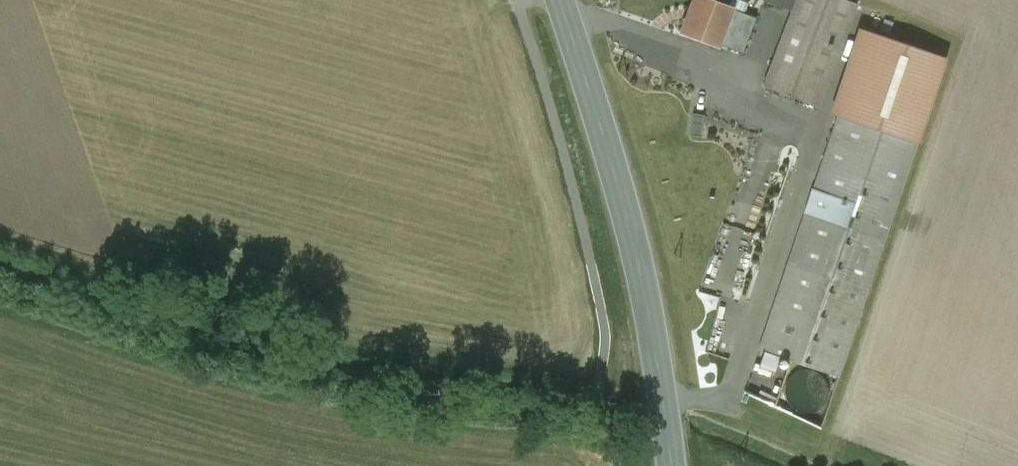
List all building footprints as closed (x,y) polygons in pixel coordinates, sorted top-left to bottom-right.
[(681,32),(717,46),(718,44),(742,53),(756,17),(732,8),(712,0),(694,0),(681,32)] [(844,0),(761,0),(788,11),(759,83),(815,105),(855,5),(844,0)] [(949,57),(871,30),(764,345),(842,371),(949,57)]
